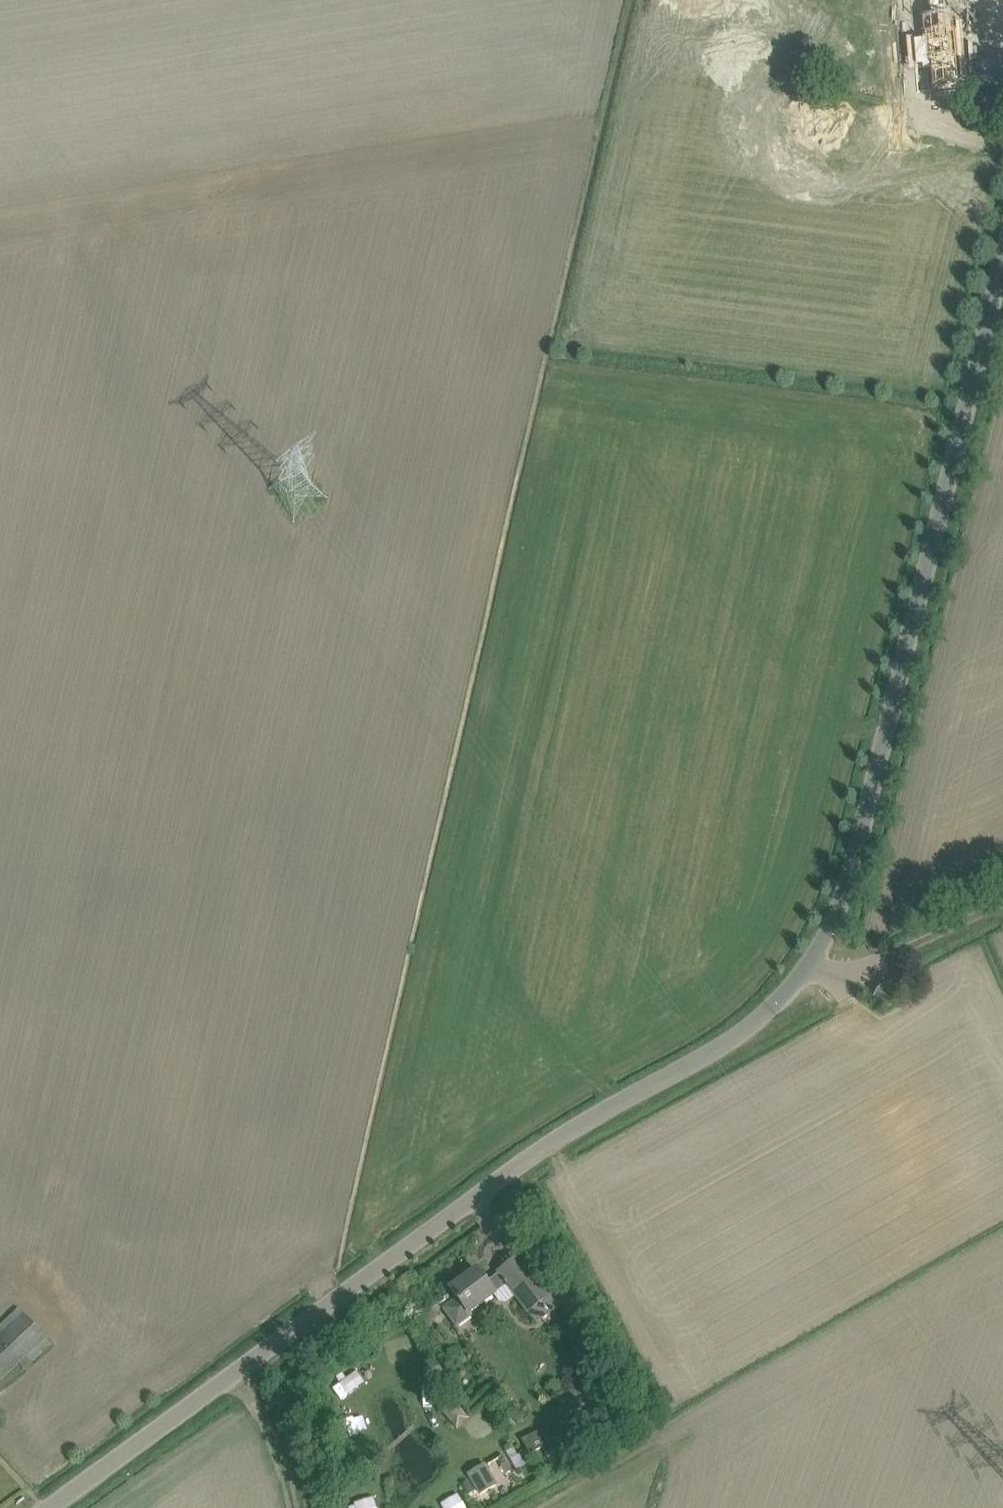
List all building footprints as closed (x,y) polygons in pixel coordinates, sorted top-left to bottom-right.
[(930,17),(921,18),(923,40),(912,41),(912,43),(913,43),(916,67),(921,67),(921,70),(930,69),(932,90),(937,89),(938,92),(949,91),(948,89),(957,88),(958,102),(960,102),(956,56),(949,56),(945,0),(929,0),(930,17)] [(1000,14),(1002,4),(1002,0),(954,0),(1000,14)] [(893,1001),(892,996),(880,987),(873,997),(885,1006),(890,1005),(893,1001)] [(550,1296),(532,1271),(520,1255),(498,1272),(499,1274),(486,1283),(476,1270),(450,1290),(457,1299),(443,1309),(457,1328),(473,1316),(470,1312),(494,1294),(500,1302),(506,1303),(515,1296),(527,1312),(550,1296)] [(37,1329),(18,1309),(0,1326),(0,1328),(4,1333),(0,1337),(0,1380),(26,1356),(32,1362),(51,1344),(37,1329)] [(335,1388),(345,1399),(365,1381),(355,1370),(335,1388)] [(466,1425),(475,1440),(491,1430),(483,1415),(466,1425)] [(531,1455),(545,1448),(536,1431),(522,1439),(531,1455)] [(466,1473),(478,1494),(478,1495),(497,1484),(485,1462),(480,1465),(472,1469),(466,1473)] [(444,1502),(448,1507),(470,1507),(460,1492),(444,1502)] [(376,1496),(358,1498),(359,1507),(377,1507),(376,1496)]
